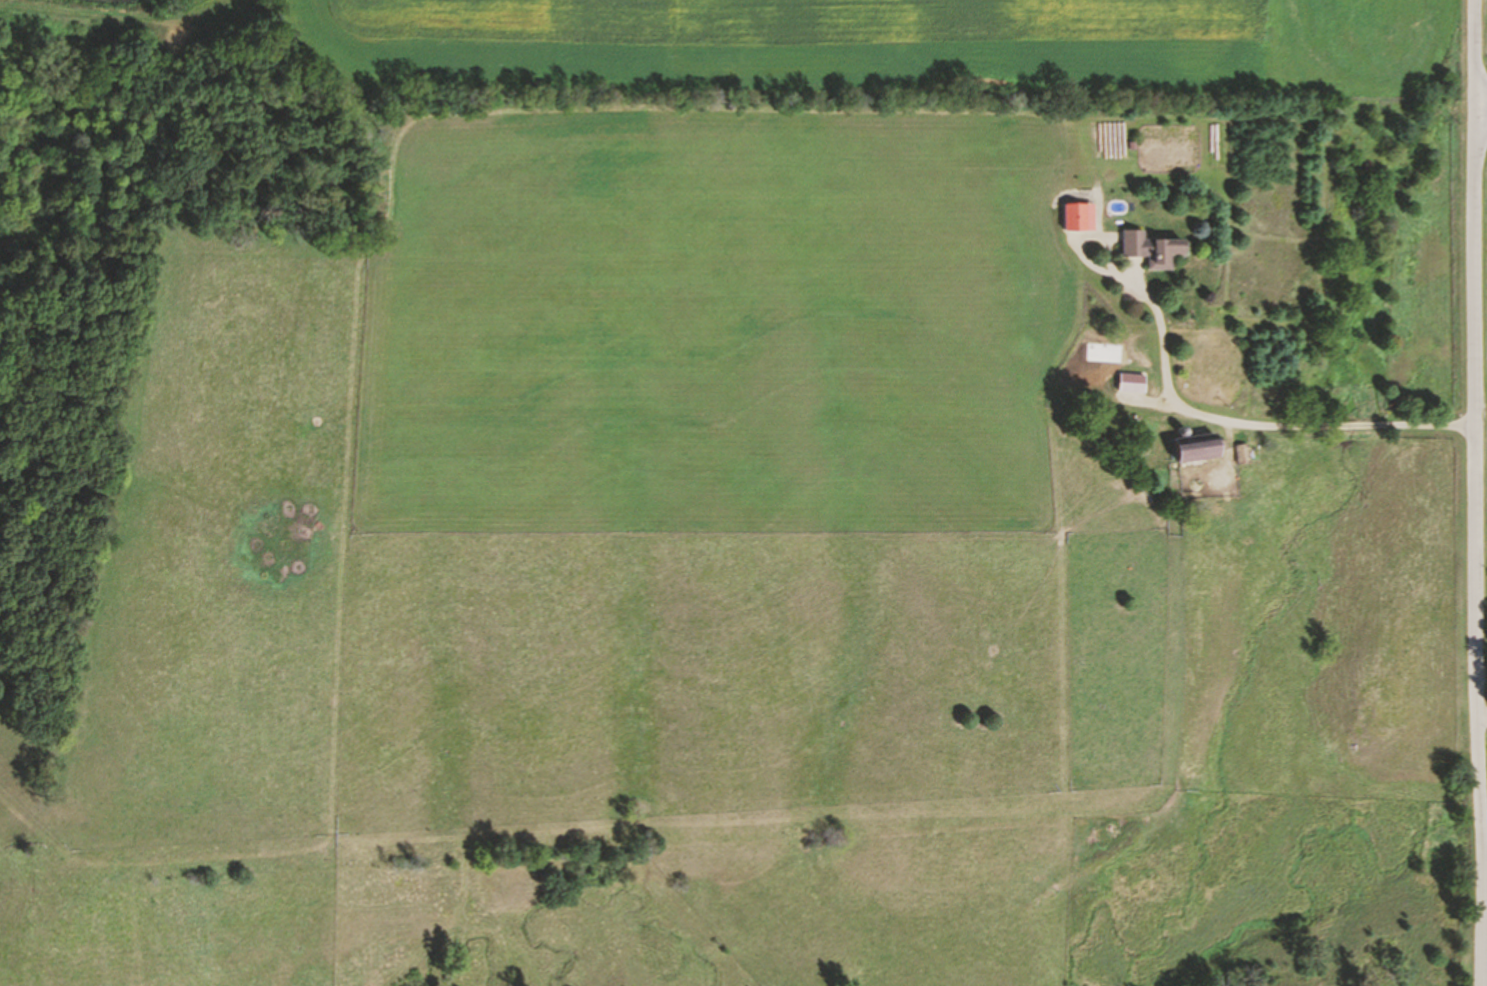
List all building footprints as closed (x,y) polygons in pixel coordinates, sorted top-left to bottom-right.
[(1097,232),(1097,203),(1067,203),(1067,232),(1097,232)] [(1149,269),(1174,270),(1175,256),(1186,257),(1187,239),(1147,238),(1147,231),(1129,230),(1128,256),(1150,257),(1149,269)] [(1147,373),(1122,373),(1122,391),(1147,391),(1147,373)] [(1221,458),(1219,433),(1177,437),(1180,463),(1221,458)]
